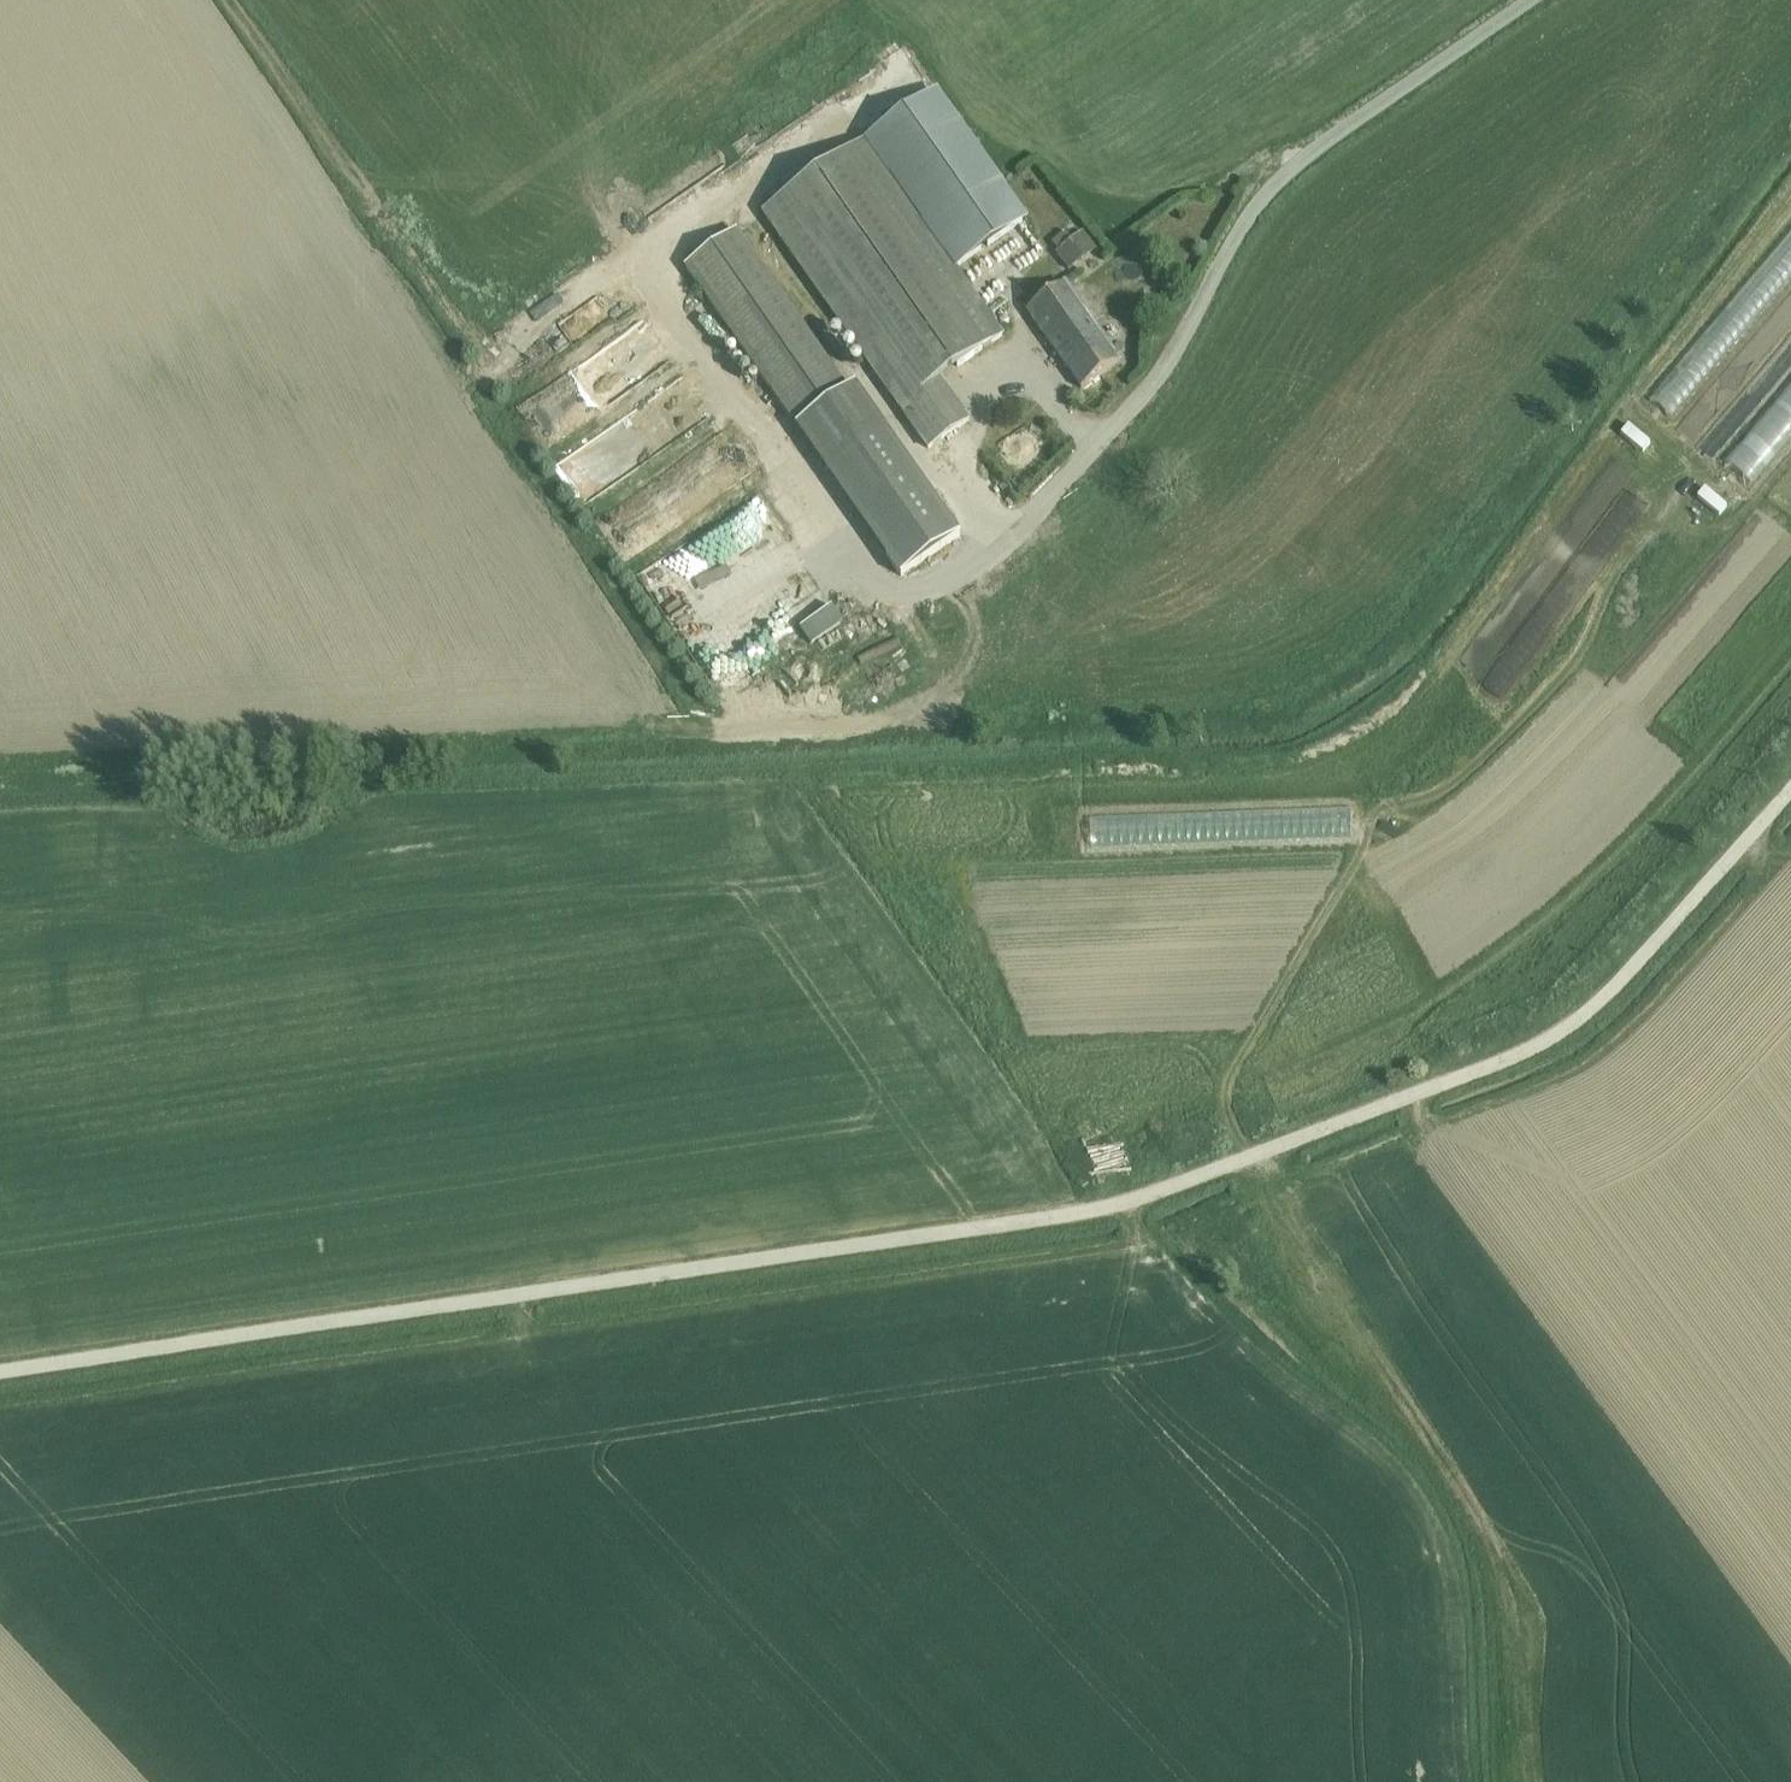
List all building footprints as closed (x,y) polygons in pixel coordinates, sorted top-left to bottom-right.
[(871,142),(982,301),(1035,264),(924,105),(871,142)] [(870,144),(766,216),(930,451),(970,423),(942,381),(1004,338),(870,144)] [(740,234),(688,270),(798,428),(850,392),(740,234)] [(1065,234),(1051,245),(1058,253),(1056,255),(1070,273),(1096,252),(1082,234),(1071,242),(1065,234)] [(1066,287),(1028,314),(1083,391),(1121,364),(1066,287)] [(540,398),(548,425),(596,411),(588,385),(540,398)] [(962,540),(856,389),(798,429),(904,581),(962,540)] [(768,651),(798,633),(778,600),(748,619),(768,651)] [(842,625),(832,610),(800,630),(810,645),(842,625)] [(1087,1170),(1104,1170),(1104,1143),(1088,1143),(1087,1170)]
